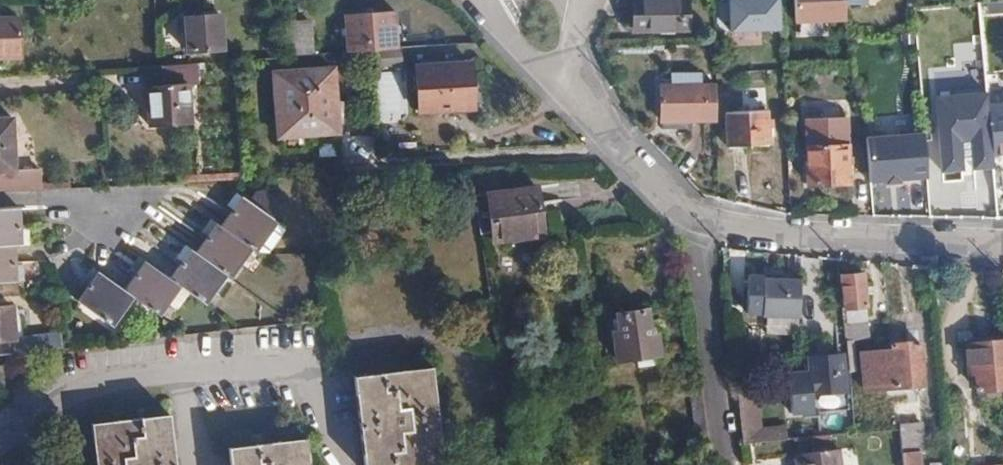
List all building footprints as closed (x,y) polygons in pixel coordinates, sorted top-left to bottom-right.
[(691,0),(632,0),(633,31),(691,30),(691,0)] [(730,31),(782,30),(781,0),(729,0),(730,31)] [(842,21),(842,0),(786,0),(787,22),(842,21)] [(397,12),(345,15),(347,52),(400,49),(397,12)] [(220,49),(219,17),(184,19),(185,52),(220,49)] [(18,18),(0,19),(0,58),(20,58),(18,18)] [(286,58),(313,56),(310,23),(284,26),(286,58)] [(473,109),(471,64),(415,68),(417,111),(473,109)] [(337,134),(334,70),(274,75),(277,136),(337,134)] [(371,75),(383,121),(403,115),(391,70),(371,75)] [(190,124),(186,84),(146,87),(148,126),(190,124)] [(660,119),(715,119),(714,84),(659,85),(660,119)] [(991,139),(987,92),(937,96),(941,142),(991,139)] [(769,146),(767,110),(727,110),(727,146),(769,146)] [(9,191),(40,190),(39,168),(14,169),(13,119),(0,119),(0,191),(9,191)] [(925,134),(868,138),(872,183),(887,182),(887,185),(902,184),(902,181),(928,179),(925,134)] [(848,181),(847,145),(807,147),(809,182),(848,181)] [(869,212),(891,213),(893,186),(870,185),(869,212)] [(544,235),(536,187),(487,193),(495,241),(544,235)] [(231,213),(240,202),(233,197),(225,208),(231,213)] [(97,272),(88,284),(75,301),(105,323),(127,294),(151,312),(173,285),(199,303),(220,275),(223,277),(244,249),(248,252),(270,224),(240,202),(231,213),(218,229),(215,227),(205,240),(193,256),(187,252),(179,262),(166,279),(142,263),(134,275),(122,291),(97,272)] [(16,278),(15,262),(14,246),(21,245),(21,242),(20,227),(20,210),(0,211),(0,280),(16,280),(16,278)] [(205,240),(215,227),(209,222),(200,235),(205,240)] [(28,227),(20,227),(21,242),(29,243),(28,227)] [(172,257),(179,262),(187,252),(181,247),(172,257)] [(127,270),(134,275),(142,263),(136,258),(127,270)] [(15,262),(16,278),(23,277),(22,262),(15,262)] [(82,279),(88,284),(97,272),(90,268),(82,279)] [(862,309),(860,274),(842,275),(844,309),(862,309)] [(763,313),(763,333),(796,334),(798,277),(749,276),(748,313),(763,313)] [(11,355),(10,338),(14,338),(12,307),(0,308),(0,356),(11,355)] [(648,334),(646,310),(619,314),(621,337),(615,338),(617,358),(658,353),(655,333),(648,334)] [(995,342),(962,345),(966,375),(973,375),(974,390),(1002,387),(1002,366),(998,366),(995,342)] [(923,389),(919,346),(890,348),(891,356),(859,359),(862,393),(923,389)] [(842,390),(839,354),(807,357),(810,392),(842,390)] [(432,369),(356,380),(366,464),(436,464),(444,464),(432,369)] [(851,437),(849,411),(837,411),(839,437),(851,437)] [(171,417),(92,426),(97,464),(177,464),(171,417)] [(902,464),(920,464),(920,459),(925,458),(922,428),(899,429),(899,433),(902,464)] [(306,441),(228,449),(230,464),(309,464),(306,441)] [(801,464),(843,464),(841,450),(800,456),(801,464)]
